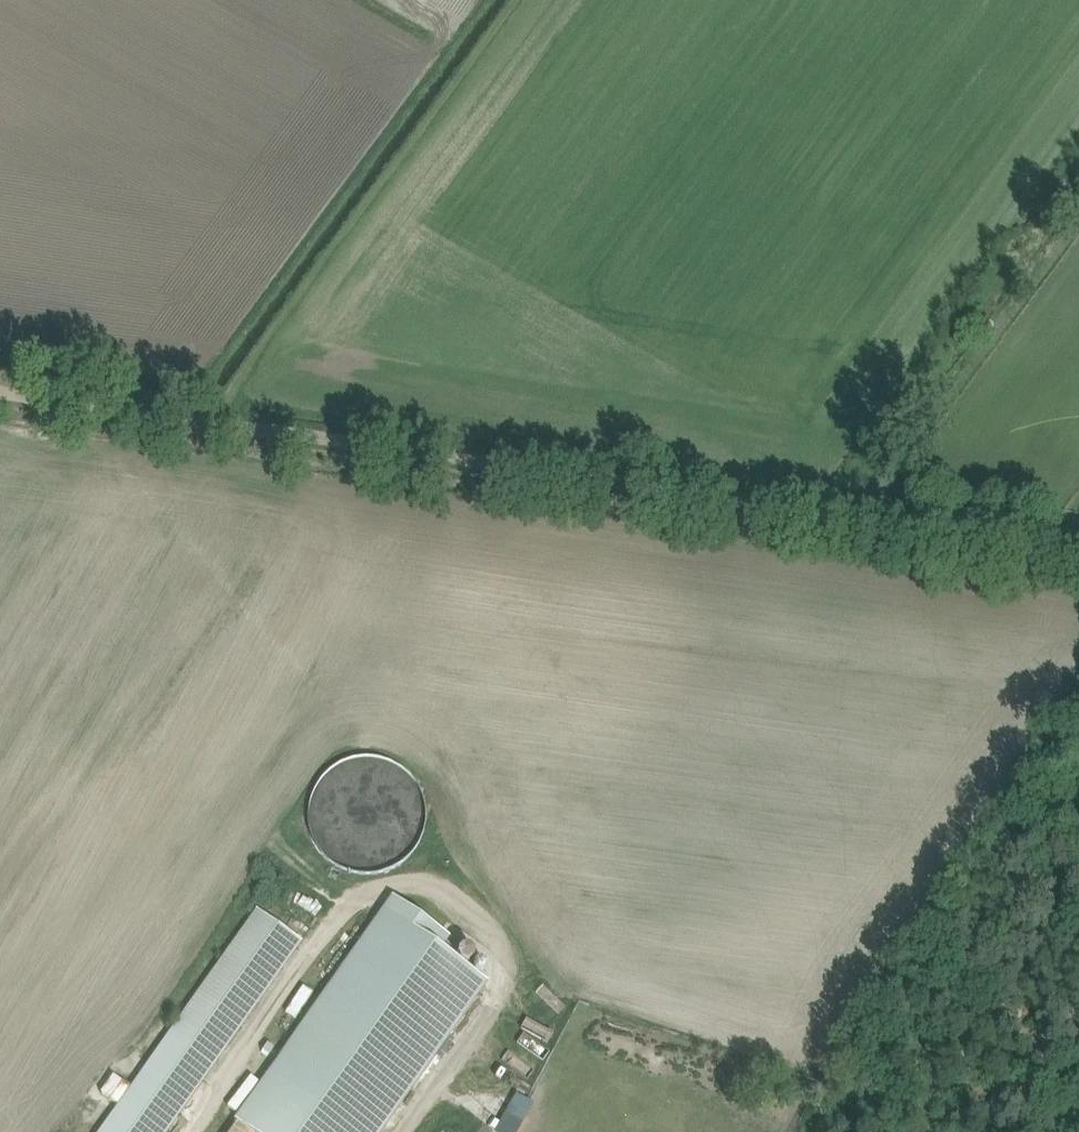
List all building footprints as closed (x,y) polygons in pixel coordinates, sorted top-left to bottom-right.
[(309,805),(308,814),(309,824),(311,833),(315,841),(320,849),(326,856),(333,862),(341,867),(349,871),(358,873),(367,873),(377,873),(386,871),(394,867),(402,862),(409,856),(415,849),(420,841),(424,833),(426,824),(426,814),(426,805),(424,796),(420,788),(415,780),(409,773),(402,767),(394,762),(386,758),(377,756),(367,755),(358,756),(349,758),(341,762),(333,767),(326,773),(320,780),(315,788),(311,796),(309,805)] [(449,1043),(491,984),(437,946),(446,934),(393,896),(226,1131),(386,1131),(449,1043)] [(125,1109),(108,1131),(157,1131),(296,935),(263,913),(137,1091),(114,1074),(101,1092),(125,1109)]
